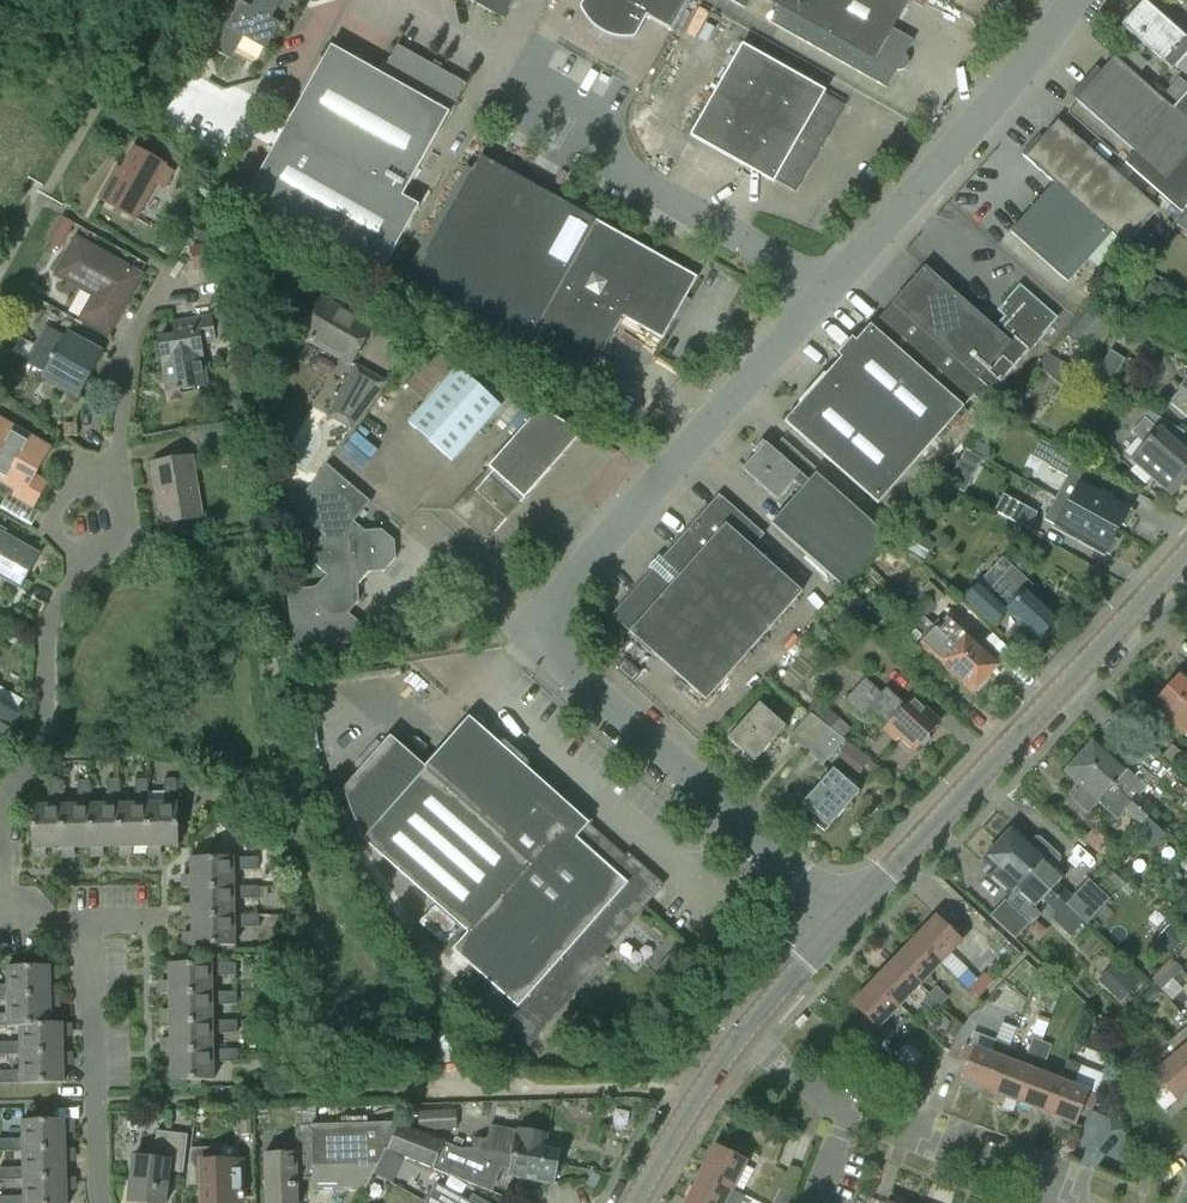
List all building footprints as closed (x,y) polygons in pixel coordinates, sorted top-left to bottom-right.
[(300,0),(236,0),(222,25),(263,48),(275,28),(282,32),(300,0)] [(501,19),(512,0),(468,0),(501,19)] [(579,8),(594,16),(589,25),(594,29),(599,32),(606,36),(614,39),(619,30),(634,39),(645,18),(670,32),(688,0),(584,0),(579,8)] [(744,9),(749,0),(729,0),(744,9)] [(885,88),(895,70),(896,70),(899,71),(900,70),(903,70),(904,69),(906,67),(907,66),(907,64),(908,62),(907,59),(907,58),(906,56),(904,54),(912,40),(892,28),(907,0),(763,0),(776,7),(768,22),(885,88)] [(1171,70),(1186,53),(1186,40),(1143,1),(1132,14),(1130,13),(1128,13),(1122,20),(1122,22),(1123,23),(1121,26),(1171,70)] [(691,2),(677,27),(696,38),(710,13),(691,2)] [(244,199),(379,274),(418,206),(401,197),(465,84),(396,45),(380,75),(329,47),(244,199)] [(689,136),(772,183),(774,181),(795,193),(844,106),(823,94),(824,92),(741,45),(689,136)] [(1124,163),(1180,213),(1186,205),(1186,92),(1172,109),(1114,57),(1076,100),(1134,152),(1124,163)] [(1021,154),(1053,183),(1010,232),(1067,283),(1111,234),(1126,247),(1157,211),(1057,122),(1042,138),(1038,135),(1021,154)] [(164,167),(165,165),(133,148),(114,183),(110,180),(99,199),(135,219),(155,183),(163,188),(172,171),(164,167)] [(696,277),(594,221),(479,156),(404,289),(520,354),(526,342),(588,377),(621,317),(661,339),(696,277)] [(1176,224),(1186,233),(1186,211),(1176,224)] [(74,224),(62,216),(52,234),(65,241),(74,224)] [(113,323),(139,276),(75,241),(58,273),(95,294),(81,321),(89,325),(96,313),(113,323)] [(198,269),(200,284),(231,279),(225,243),(190,249),(194,269),(198,269)] [(924,266),(881,315),(973,395),(982,403),(1055,318),(1019,286),(997,310),(1004,317),(994,328),(924,266)] [(1152,285),(1141,297),(1156,309),(1166,297),(1152,285)] [(300,336),(350,364),(372,326),(321,298),(300,336)] [(213,305),(219,341),(241,337),(235,301),(213,305)] [(1085,351),(1105,328),(1085,311),(1065,333),(1085,351)] [(973,395),(881,315),(871,327),(869,325),(784,422),(877,504),(973,395)] [(158,339),(166,392),(179,390),(180,394),(195,392),(194,388),(207,385),(200,344),(214,342),(210,317),(182,322),(184,334),(158,339)] [(26,363),(44,373),(41,377),(77,397),(102,352),(66,332),(64,337),(46,327),(26,363)] [(431,351),(407,385),(424,397),(448,363),(431,351)] [(1079,374),(1045,355),(1036,365),(1066,391),(1079,374)] [(327,416),(350,429),(379,378),(356,365),(327,416)] [(408,422),(452,461),(500,407),(457,368),(408,422)] [(1168,403),(1186,419),(1186,381),(1168,403)] [(450,510),(486,542),(574,442),(538,410),(450,510)] [(1131,460),(1171,495),(1186,476),(1186,456),(1174,444),(1183,434),(1147,413),(1143,417),(1144,418),(1131,433),(1144,445),(1131,460)] [(198,428),(203,456),(245,448),(240,421),(198,428)] [(32,507),(46,483),(31,474),(47,448),(3,423),(0,428),(0,480),(21,492),(17,498),(32,507)] [(815,474),(817,471),(781,439),(772,450),(764,443),(741,470),(777,501),(789,487),(797,494),(770,524),(843,587),(887,536),(815,474)] [(150,464),(160,524),(202,517),(192,457),(150,464)] [(1062,474),(1082,486),(1070,507),(1122,536),(1127,527),(1132,529),(1138,517),(1095,493),(1104,477),(1071,458),(1062,474)] [(357,585),(367,573),(383,572),(395,558),(394,541),(380,531),(364,532),(352,522),(368,501),(326,465),(290,511),(310,527),(322,537),(311,549),(313,567),(325,577),(316,587),(286,591),(293,651),(361,642),(359,623),(348,614),(358,601),(357,585)] [(963,491),(970,478),(952,469),(945,482),(963,491)] [(273,492),(279,526),(294,505),(273,492)] [(652,570),(612,616),(629,632),(628,632),(706,700),(802,592),(751,548),(763,535),(718,496),(661,560),(658,556),(648,567),(652,570)] [(1012,523),(1045,542),(1054,526),(1021,507),(1012,523)] [(1117,546),(1122,536),(1070,507),(1058,529),(1114,560),(1121,548),(1117,546)] [(18,587),(37,554),(0,532),(0,577),(18,587)] [(925,559),(933,545),(914,534),(905,548),(925,559)] [(1057,617),(1026,589),(1030,585),(1011,568),(997,584),(988,593),(978,584),(963,598),(993,627),(1008,612),(1037,639),(1057,617)] [(921,593),(909,605),(923,618),(935,605),(921,593)] [(923,618),(909,605),(889,627),(885,623),(878,630),(882,634),(881,636),(895,648),(910,632),(921,642),(919,644),(972,694),(975,690),(977,691),(985,683),(983,681),(987,677),(975,665),(974,666),(934,628),(923,618)] [(943,618),(934,628),(974,666),(975,665),(987,677),(1000,663),(967,632),(963,636),(943,618)] [(839,630),(826,619),(816,630),(825,638),(827,635),(832,639),(839,630)] [(1166,688),(1186,707),(1186,677),(1181,672),(1166,688)] [(889,723),(883,729),(895,741),(901,735),(915,748),(919,745),(923,746),(929,739),(928,735),(938,724),(911,699),(904,707),(889,693),(885,699),(865,680),(846,701),(862,716),(870,707),(889,723)] [(1166,688),(1152,705),(1157,710),(1150,718),(1164,730),(1171,723),(1186,737),(1186,707),(1166,688)] [(850,730),(834,717),(835,716),(816,700),(807,710),(810,713),(827,726),(843,738),(850,730)] [(727,738),(754,762),(785,726),(759,703),(727,738)] [(16,716),(0,707),(0,745),(16,716)] [(805,751),(827,726),(810,713),(790,737),(805,751)] [(646,899),(658,886),(625,857),(622,860),(584,826),(587,823),(468,717),(423,767),(389,737),(342,790),(360,839),(467,933),(451,951),(486,982),(472,997),(525,1045),(603,957),(597,952),(645,898),(646,899)] [(843,738),(827,726),(805,751),(822,765),(844,740),(843,738)] [(1094,739),(1079,756),(1146,818),(1154,810),(1138,795),(1146,787),(1127,769),(1133,762),(1117,747),(1111,754),(1094,739)] [(869,760),(859,752),(848,765),(859,774),(869,760)] [(1146,818),(1079,756),(1065,771),(1080,786),(1070,797),(1087,812),(1098,801),(1118,820),(1125,812),(1139,825),(1134,831),(1152,847),(1165,833),(1146,818)] [(812,822),(823,832),(827,828),(859,792),(833,769),(801,805),(816,818),(812,822)] [(177,847),(177,804),(176,804),(175,779),(163,779),(163,793),(147,793),(147,804),(148,847),(148,856),(160,856),(160,847),(177,847)] [(106,805),(90,805),(89,805),(90,848),(90,857),(103,857),(102,848),(119,848),(118,805),(118,780),(106,780),(106,805)] [(135,804),(118,805),(119,848),(119,857),(131,857),(131,848),(148,847),(147,804),(147,793),(147,780),(134,780),(135,804)] [(61,806),(61,781),(48,782),(49,806),(31,806),(32,849),(33,849),(33,858),(45,858),(45,849),(61,849),(61,806)] [(77,805),(61,806),(61,849),(61,858),(74,858),(74,849),(90,848),(89,805),(90,805),(89,781),(77,781),(77,805)] [(231,809),(216,823),(234,841),(248,827),(231,809)] [(1119,845),(1097,824),(1083,839),(1105,860),(1119,845)] [(1013,826),(998,843),(1065,905),(1083,920),(1086,923),(1109,899),(1088,880),(1072,897),(1057,883),(1065,875),(1056,867),(1058,864),(1059,862),(1059,859),(1059,857),(1058,856),(1040,839),(1038,838),(1033,838),(1032,839),(1029,841),(1013,826)] [(998,843),(983,858),(1000,874),(993,881),(1009,895),(990,916),(1015,938),(1029,923),(1024,918),(1041,900),(1057,914),(1052,919),(1070,935),(1083,920),(1065,905),(998,843)] [(181,889),(190,889),(190,888),(233,888),(233,887),(233,871),(257,870),(257,858),(232,858),(233,858),(190,858),(190,876),(181,876),(181,889)] [(1127,882),(1115,871),(1108,878),(1121,889),(1127,882)] [(1174,872),(1159,888),(1166,895),(1181,879),(1174,872)] [(182,917),(191,917),(233,916),(233,899),(258,899),(257,887),(233,887),(233,888),(190,888),(190,889),(190,905),(181,905),(182,917)] [(191,917),(191,933),(182,933),(182,946),(191,946),(191,947),(234,946),(234,928),(258,928),(258,916),(233,916),(191,917)] [(935,918),(914,939),(940,964),(968,935),(956,923),(949,931),(935,918)] [(1185,938),(1173,928),(1161,941),(1172,952),(1185,938)] [(914,939),(893,961),(919,986),(940,964),(914,939)] [(658,968),(673,982),(694,958),(679,944),(658,968)] [(1149,960),(1142,964),(1149,974),(1155,970),(1149,960)] [(893,961),(872,983),(898,1007),(919,986),(893,961)] [(159,995),(168,994),(211,993),(211,977),(235,976),(235,964),(211,964),(168,964),(168,982),(159,982),(159,995)] [(6,998),(6,997),(49,996),(49,980),(58,979),(58,967),(49,967),(49,966),(6,968),(6,985),(0,985),(0,998),(6,998)] [(1120,973),(1112,966),(1097,982),(1121,1004),(1141,983),(1125,967),(1120,973)] [(898,1007),(872,983),(852,1004),(865,1018),(858,1025),(870,1036),(898,1007)] [(936,988),(929,995),(940,1005),(946,999),(936,988)] [(1154,988),(1132,1008),(1140,1017),(1162,997),(1154,988)] [(160,1023),(169,1023),(212,1022),(211,1005),(236,1005),(235,993),(211,993),(168,994),(169,1011),(160,1011),(160,1023)] [(940,1005),(929,995),(922,1002),(933,1012),(940,1005)] [(19,1027),(19,1026),(50,1025),(50,1024),(50,1008),(59,1008),(58,996),(49,996),(6,997),(6,998),(7,1014),(0,1014),(0,1026),(7,1026),(7,1027),(19,1027)] [(160,1052),(169,1052),(169,1051),(212,1051),(212,1050),(212,1034),(236,1033),(236,1021),(212,1022),(169,1023),(169,1039),(160,1039),(160,1052)] [(960,1027),(951,1021),(945,1032),(953,1037),(960,1027)] [(1011,1041),(1015,1029),(1002,1023),(997,1036),(1011,1041)] [(19,1055),(19,1054),(62,1053),(62,1037),(71,1037),(70,1024),(61,1024),(50,1024),(50,1025),(19,1026),(19,1027),(19,1042),(0,1043),(0,1055),(19,1055)] [(1167,1044),(1169,1047),(1175,1054),(1186,1068),(1186,1044),(1186,1045),(1178,1035),(1167,1044)] [(1026,1053),(1035,1057),(1041,1043),(1032,1039),(1026,1053)] [(965,1045),(959,1060),(968,1063),(961,1081),(990,1092),(1002,1059),(1004,1059),(1009,1045),(995,1040),(990,1054),(965,1045)] [(1041,1043),(1035,1057),(1044,1060),(1050,1046),(1041,1043)] [(169,1051),(169,1052),(170,1068),(161,1068),(161,1081),(170,1080),(170,1081),(213,1081),(212,1063),(237,1062),(236,1050),(212,1050),(212,1051),(169,1051)] [(19,1055),(20,1071),(0,1072),(0,1084),(20,1083),(20,1084),(63,1083),(62,1066),(71,1066),(71,1053),(62,1053),(19,1054),(19,1055)] [(1145,1081),(1155,1093),(1163,1086),(1175,1101),(1186,1091),(1186,1068),(1175,1054),(1166,1062),(1145,1081)] [(1002,1059),(990,1092),(1018,1103),(1030,1070),(1004,1059),(1002,1059)] [(1058,1080),(1046,1113),(1074,1124),(1080,1107),(1090,1110),(1096,1095),(1103,1075),(1080,1066),(1068,1061),(1060,1081),(1058,1080)] [(1030,1070),(1018,1103),(1046,1113),(1058,1080),(1030,1070)] [(1107,1106),(1109,1132),(1122,1131),(1119,1104),(1107,1106)] [(421,1112),(422,1131),(456,1129),(455,1110),(421,1112)] [(252,1112),(238,1112),(238,1135),(253,1135),(252,1112)] [(22,1151),(64,1150),(64,1133),(73,1133),(72,1121),(64,1121),(63,1120),(21,1121),(21,1139),(0,1140),(0,1152),(22,1151)] [(398,1125),(399,1123),(294,1126),(295,1155),(263,1155),(264,1202),(297,1202),(297,1174),(311,1173),(312,1192),(364,1191),(373,1174),(385,1150),(398,1125)] [(460,1149),(398,1125),(385,1150),(449,1177),(460,1149)] [(559,1150),(560,1145),(516,1137),(516,1141),(505,1139),(506,1129),(489,1126),(486,1141),(473,1138),(470,1149),(492,1153),(556,1165),(557,1161),(559,1159),(561,1153),(559,1150)] [(130,1202),(164,1202),(168,1171),(182,1173),(187,1135),(156,1131),(152,1159),(133,1157),(127,1202),(130,1202)] [(713,1146),(700,1173),(732,1189),(750,1154),(735,1146),(731,1155),(713,1146)] [(22,1180),(65,1179),(65,1178),(65,1162),(74,1162),(73,1149),(64,1150),(22,1151),(22,1168),(0,1168),(0,1181),(22,1180)] [(201,1202),(239,1202),(239,1185),(242,1185),(242,1163),(238,1163),(238,1161),(217,1161),(217,1149),(190,1150),(186,1186),(201,1186),(201,1202)] [(557,1171),(555,1168),(556,1165),(492,1153),(470,1149),(468,1149),(460,1149),(449,1177),(490,1194),(499,1173),(552,1184),(553,1179),(556,1178),(557,1171)] [(373,1174),(389,1183),(401,1159),(385,1150),(373,1174)] [(779,1191),(791,1195),(800,1170),(789,1166),(779,1191)] [(601,1177),(593,1173),(586,1185),(594,1189),(601,1177)] [(686,1200),(692,1202),(725,1202),(732,1189),(700,1173),(686,1200)] [(22,1180),(23,1197),(0,1197),(0,1202),(66,1202),(66,1191),(75,1191),(74,1178),(65,1178),(65,1179),(22,1180)] [(435,1185),(425,1202),(467,1202),(435,1185)]
